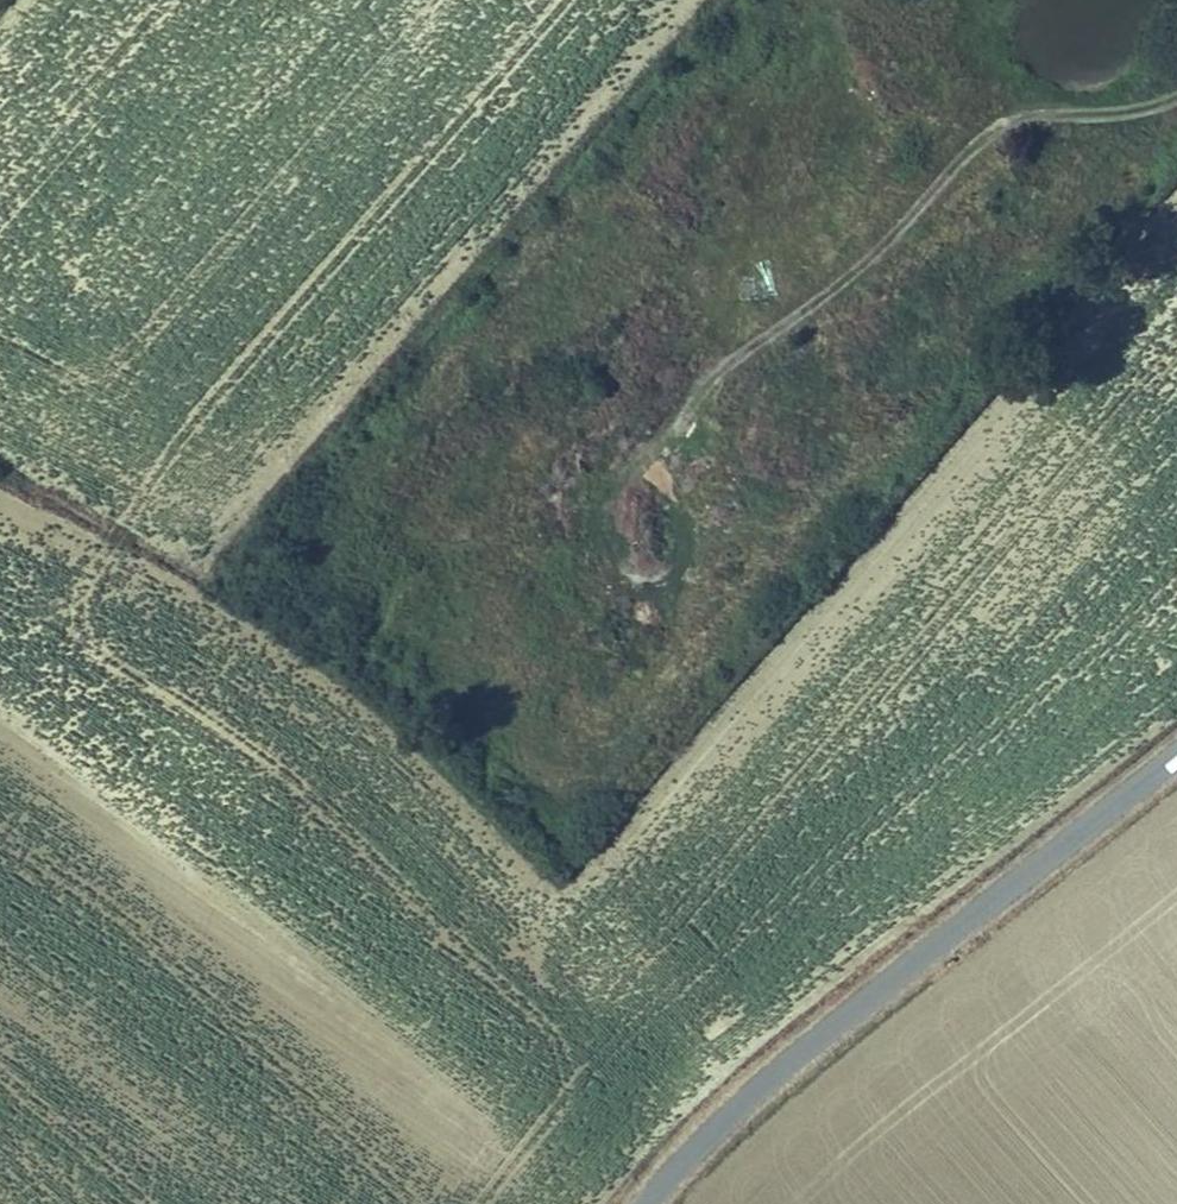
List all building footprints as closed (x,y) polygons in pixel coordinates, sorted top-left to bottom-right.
[(1176,135),(1176,119),(1163,126),(1170,139),(1176,135)]
